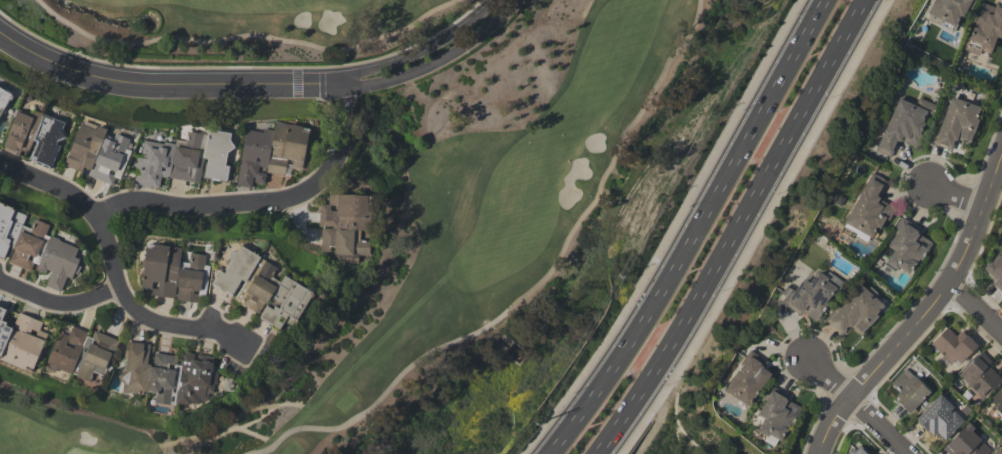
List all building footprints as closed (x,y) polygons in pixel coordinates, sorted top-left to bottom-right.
[(969,0),(933,0),(927,14),(957,27),(969,0)] [(981,1),(964,50),(979,55),(981,50),(990,53),(995,36),(1001,38),(1001,8),(981,1)] [(0,85),(0,116),(13,92),(0,85)] [(981,106),(949,96),(933,144),(950,149),(954,138),(969,143),(981,106)] [(897,97),(875,150),(889,156),(896,139),(914,147),(927,115),(930,116),(935,104),(919,97),(915,105),(897,97)] [(52,166),(60,141),(66,121),(31,110),(30,115),(15,111),(3,148),(19,153),(20,149),(30,153),(28,159),(52,166)] [(245,129),(237,185),(251,188),(252,181),(264,183),(266,172),(288,175),(289,167),(302,169),(308,127),(275,122),(273,130),(264,128),(263,132),(245,129)] [(112,184),(114,177),(120,179),(130,150),(126,149),(130,138),(116,133),(113,141),(103,138),(107,128),(97,125),(96,128),(79,123),(64,165),(85,172),(84,174),(112,184)] [(199,182),(203,159),(207,159),(204,177),(226,180),(228,166),(225,165),(227,149),(229,149),(232,133),(208,129),(207,134),(187,131),(185,144),(141,138),(134,185),(158,189),(160,176),(199,182)] [(845,223),(873,237),(882,218),(888,221),(895,207),(876,198),(885,179),(869,172),(845,223)] [(370,194),(329,194),(329,204),(319,203),(319,226),(321,226),(321,248),(333,248),(333,262),(358,262),(358,255),(369,255),(369,239),(359,239),(359,230),(370,230),(370,194)] [(45,234),(49,224),(34,219),(30,228),(22,225),(26,214),(0,203),(0,257),(6,260),(6,261),(32,271),(34,267),(50,273),(45,286),(60,292),(66,276),(72,279),(80,259),(74,256),(78,247),(45,234)] [(886,262),(911,275),(931,237),(899,220),(886,246),(892,249),(886,262)] [(204,254),(190,252),(189,262),(179,261),(181,247),(146,243),(140,294),(199,301),(204,254)] [(259,256),(239,243),(222,271),(220,270),(212,283),(231,295),(241,279),(244,281),(259,256)] [(981,269),(1001,291),(1001,249),(981,269)] [(235,300),(259,314),(258,317),(279,328),(284,320),(294,325),(312,291),(283,275),(280,282),(271,276),(276,266),(258,257),(235,300)] [(842,280),(828,271),(825,275),(817,270),(809,282),(802,278),(794,291),(787,286),(779,299),(814,322),(842,280)] [(841,334),(850,325),(860,333),(884,305),(860,284),(827,322),(841,334)] [(47,333),(39,330),(42,321),(18,312),(13,326),(1,322),(5,309),(0,307),(0,358),(33,370),(47,333)] [(45,366),(71,375),(87,331),(71,326),(68,334),(58,331),(45,366)] [(975,344),(961,330),(956,336),(946,326),(929,343),(954,367),(975,344)] [(121,392),(143,394),(143,391),(155,392),(154,401),(206,405),(207,392),(214,393),(216,369),(212,368),(213,355),(180,352),(180,355),(154,352),(153,363),(147,363),(149,343),(125,341),(123,357),(124,357),(121,392)] [(957,374),(982,398),(1001,378),(988,365),(991,361),(980,351),(957,374)] [(772,371),(749,353),(722,389),(746,406),(772,371)] [(930,391),(905,368),(885,389),(910,412),(930,391)] [(1001,386),(988,400),(1001,415),(1001,387),(1001,386)] [(781,442),(800,404),(768,389),(756,414),(763,417),(757,430),(781,442)] [(964,420),(939,394),(914,418),(932,436),(937,432),(944,440),(964,420)] [(952,453),(987,453),(991,450),(966,424),(944,445),(952,453)] [(858,444),(848,453),(868,453),(858,444)]
